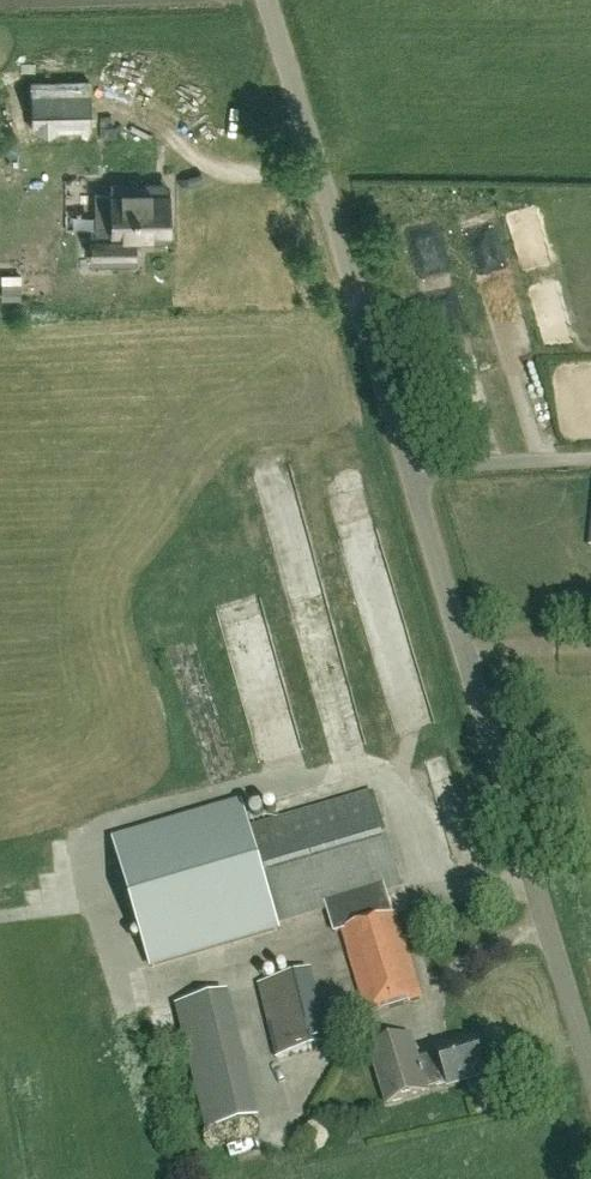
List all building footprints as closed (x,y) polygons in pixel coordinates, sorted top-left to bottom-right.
[(33,83),(33,129),(88,128),(88,82),(33,83)] [(113,230),(92,230),(93,262),(135,261),(134,234),(168,233),(168,190),(157,190),(157,184),(112,185),(113,230)] [(425,408),(432,406),(428,395),(421,397),(425,408)] [(227,627),(272,615),(305,745),(330,738),(285,560),(263,565),(270,596),(240,604),(238,597),(221,602),(227,627)] [(265,674),(265,653),(242,653),(242,674),(265,674)] [(258,699),(275,762),(296,757),(278,693),(258,699)] [(280,931),(277,923),(327,908),(334,931),(341,929),(368,1014),(422,997),(396,912),(392,914),(385,891),(401,886),(373,793),(249,830),(240,800),(113,838),(151,968),(280,931)] [(256,985),(277,1058),(312,1048),(292,975),(256,985)] [(255,1107),(232,982),(179,992),(201,1117),(255,1107)] [(410,1062),(403,1039),(371,1049),(389,1105),(429,1092),(429,1089),(450,1082),(450,1085),(486,1074),(476,1041),(440,1053),(441,1056),(420,1063),(419,1059),(410,1062)]
